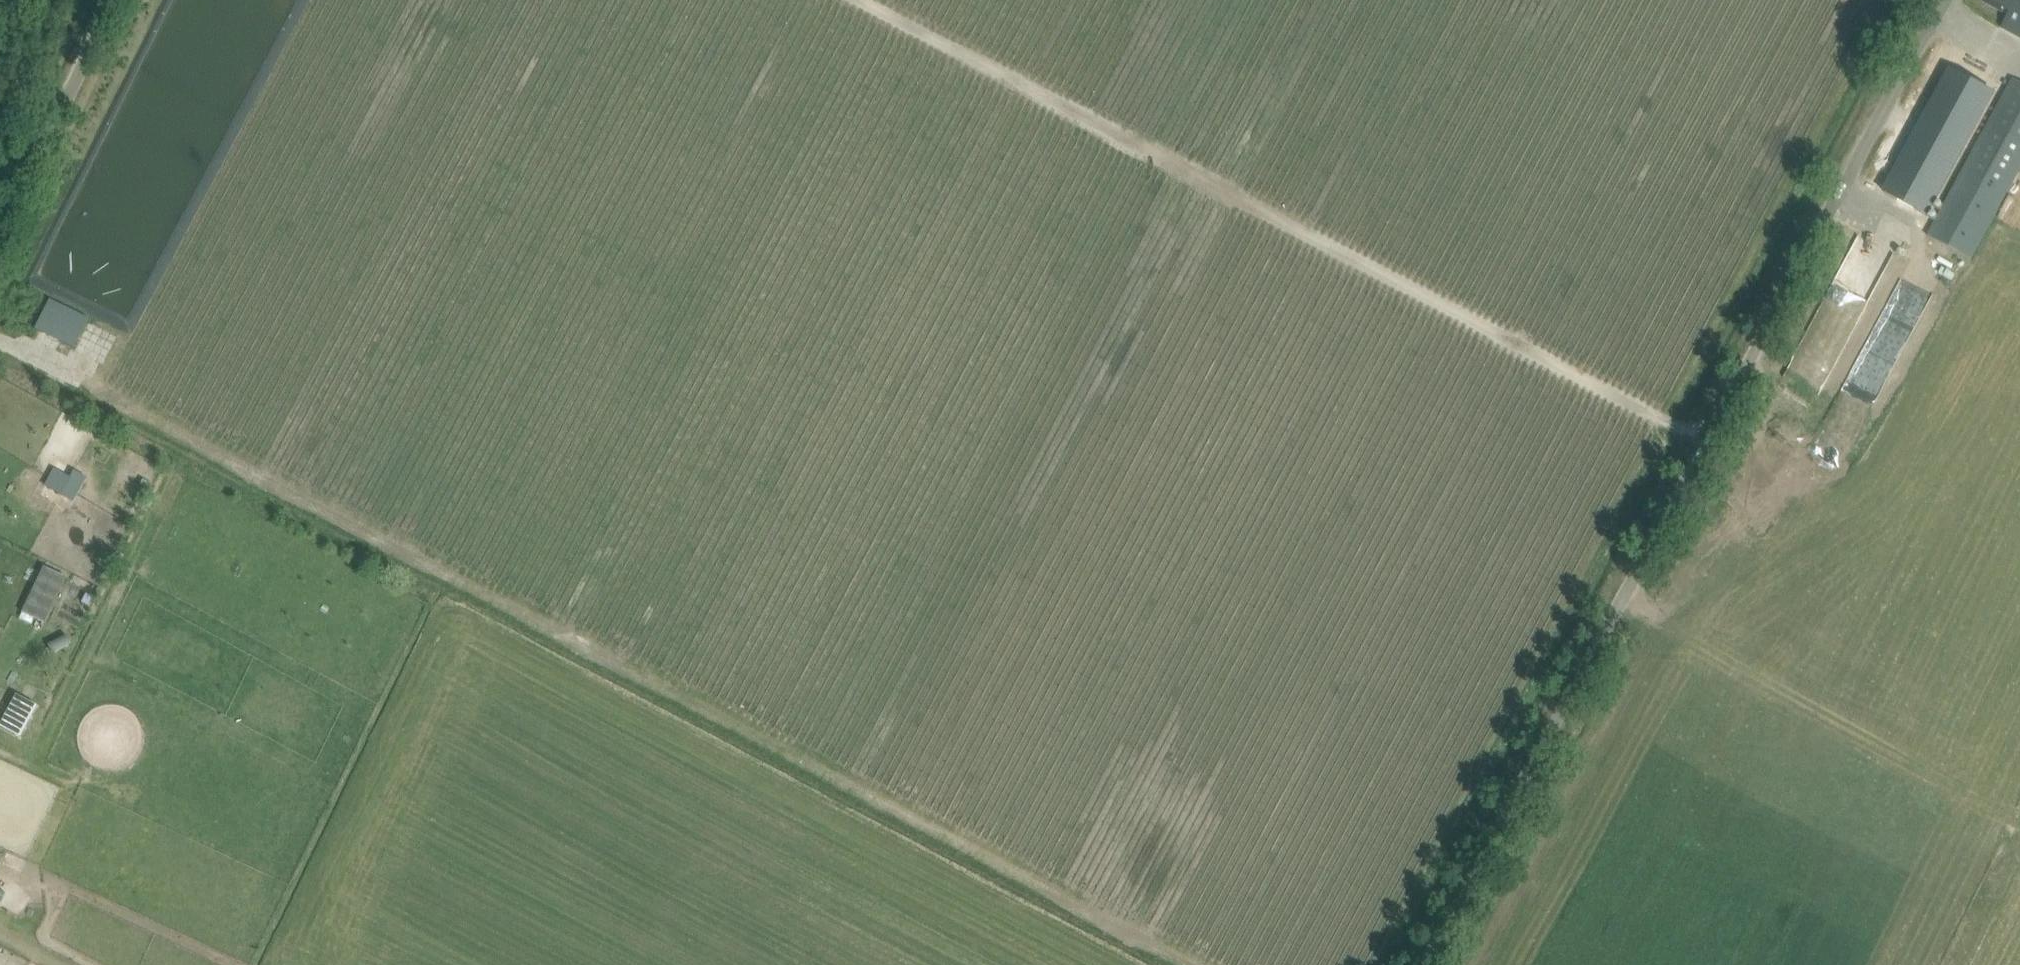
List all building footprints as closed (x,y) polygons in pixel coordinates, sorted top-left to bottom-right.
[(1984,1),(2010,15),(2003,27),(2019,37),(2019,0),(1985,0),(1984,1)] [(1954,66),(1886,188),(1928,212),(1996,89),(1954,66)] [(2019,171),(2019,82),(2014,79),(1927,236),(1971,260),(2019,171)] [(50,299),(35,329),(74,348),(88,318),(50,299)] [(70,481),(54,472),(44,489),(73,506),(83,489),(70,481)] [(74,474),(70,481),(83,489),(87,482),(74,474)] [(44,567),(22,612),(44,623),(66,577),(44,567)] [(92,601),(85,597),(81,606),(88,609),(92,601)] [(71,648),(66,638),(48,646),(53,657),(71,648)] [(0,724),(0,727),(20,737),(37,706),(16,694),(0,724)]
